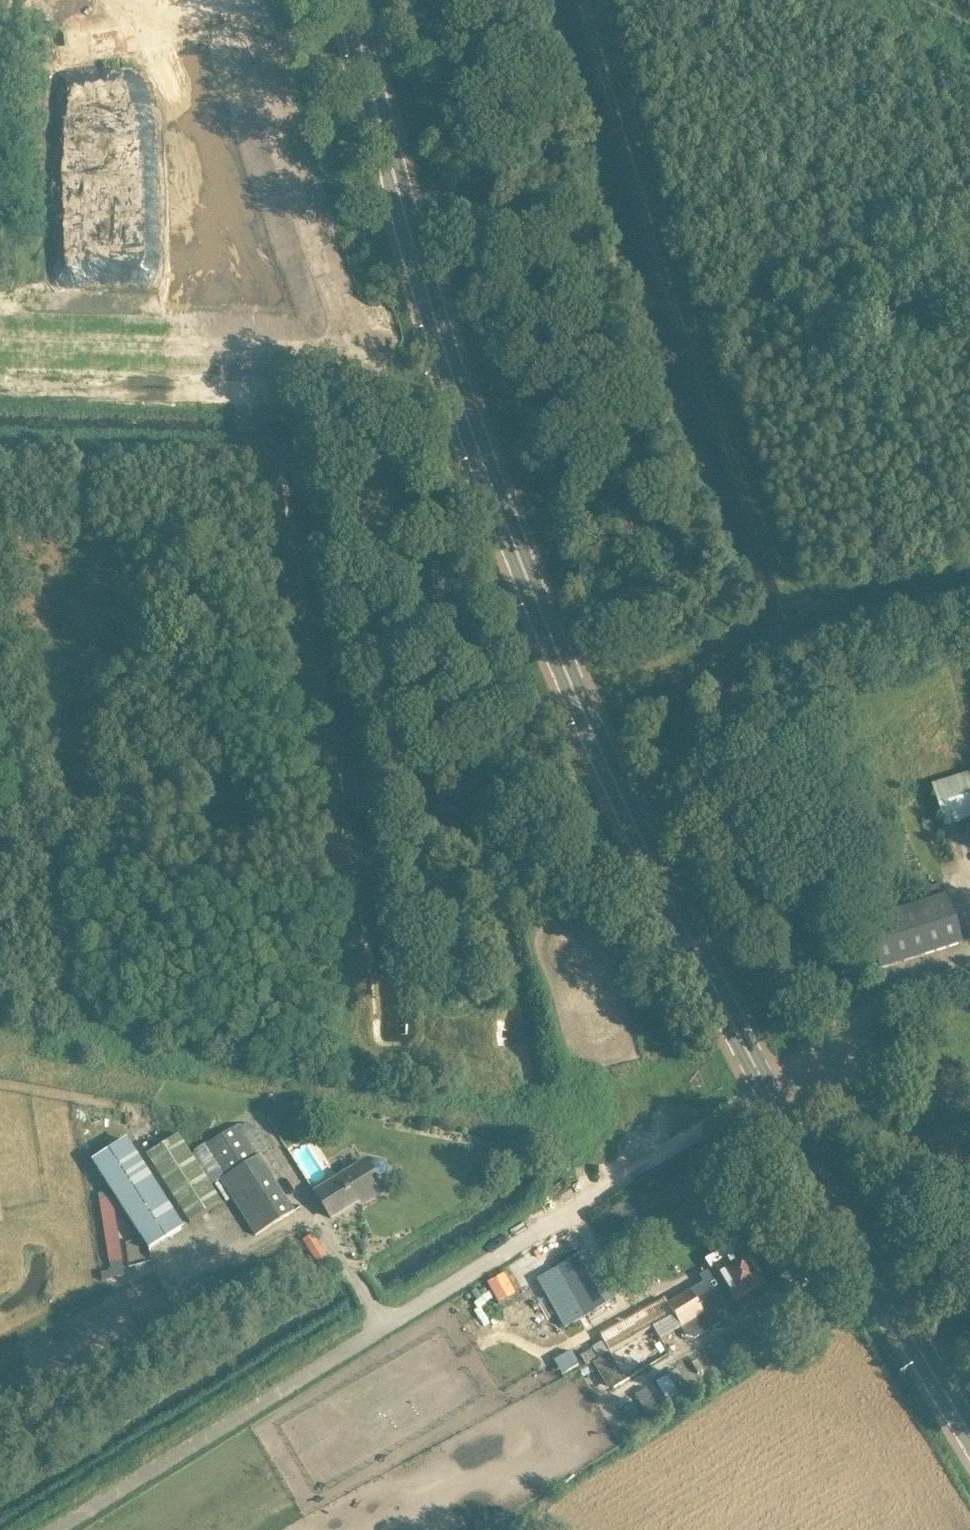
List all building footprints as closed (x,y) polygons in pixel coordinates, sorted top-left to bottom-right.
[(969,819),(969,772),(929,783),(941,827),(969,819)] [(945,896),(867,922),(881,969),(960,944),(956,931),(945,896)] [(256,1236),(294,1212),(259,1156),(256,1158),(236,1126),(207,1145),(226,1176),(221,1180),(256,1236)] [(178,1135),(147,1155),(190,1224),(221,1204),(178,1135)] [(124,1139),(93,1159),(149,1249),(181,1230),(124,1139)] [(376,1160),(368,1165),(354,1173),(352,1170),(315,1193),(331,1219),(367,1196),(370,1200),(385,1191),(380,1183),(381,1183),(379,1179),(378,1180),(378,1179),(386,1174),(387,1167),(384,1161),(376,1160)] [(105,1201),(112,1265),(124,1264),(118,1200),(105,1201)] [(322,1270),(331,1265),(312,1235),(303,1240),(322,1270)] [(598,1337),(609,1354),(625,1345),(694,1302),(754,1266),(744,1250),(700,1277),(704,1283),(668,1304),(665,1299),(598,1337)] [(559,1268),(586,1316),(613,1301),(587,1253),(559,1268)] [(597,1361),(614,1389),(669,1355),(660,1340),(680,1328),(685,1336),(695,1338),(705,1332),(707,1322),(704,1317),(730,1301),(732,1305),(765,1285),(754,1266),(694,1302),(625,1345),(609,1354),(597,1361)] [(668,1399),(680,1393),(670,1375),(659,1381),(668,1399)] [(635,1395),(650,1418),(662,1410),(648,1387),(635,1395)]
